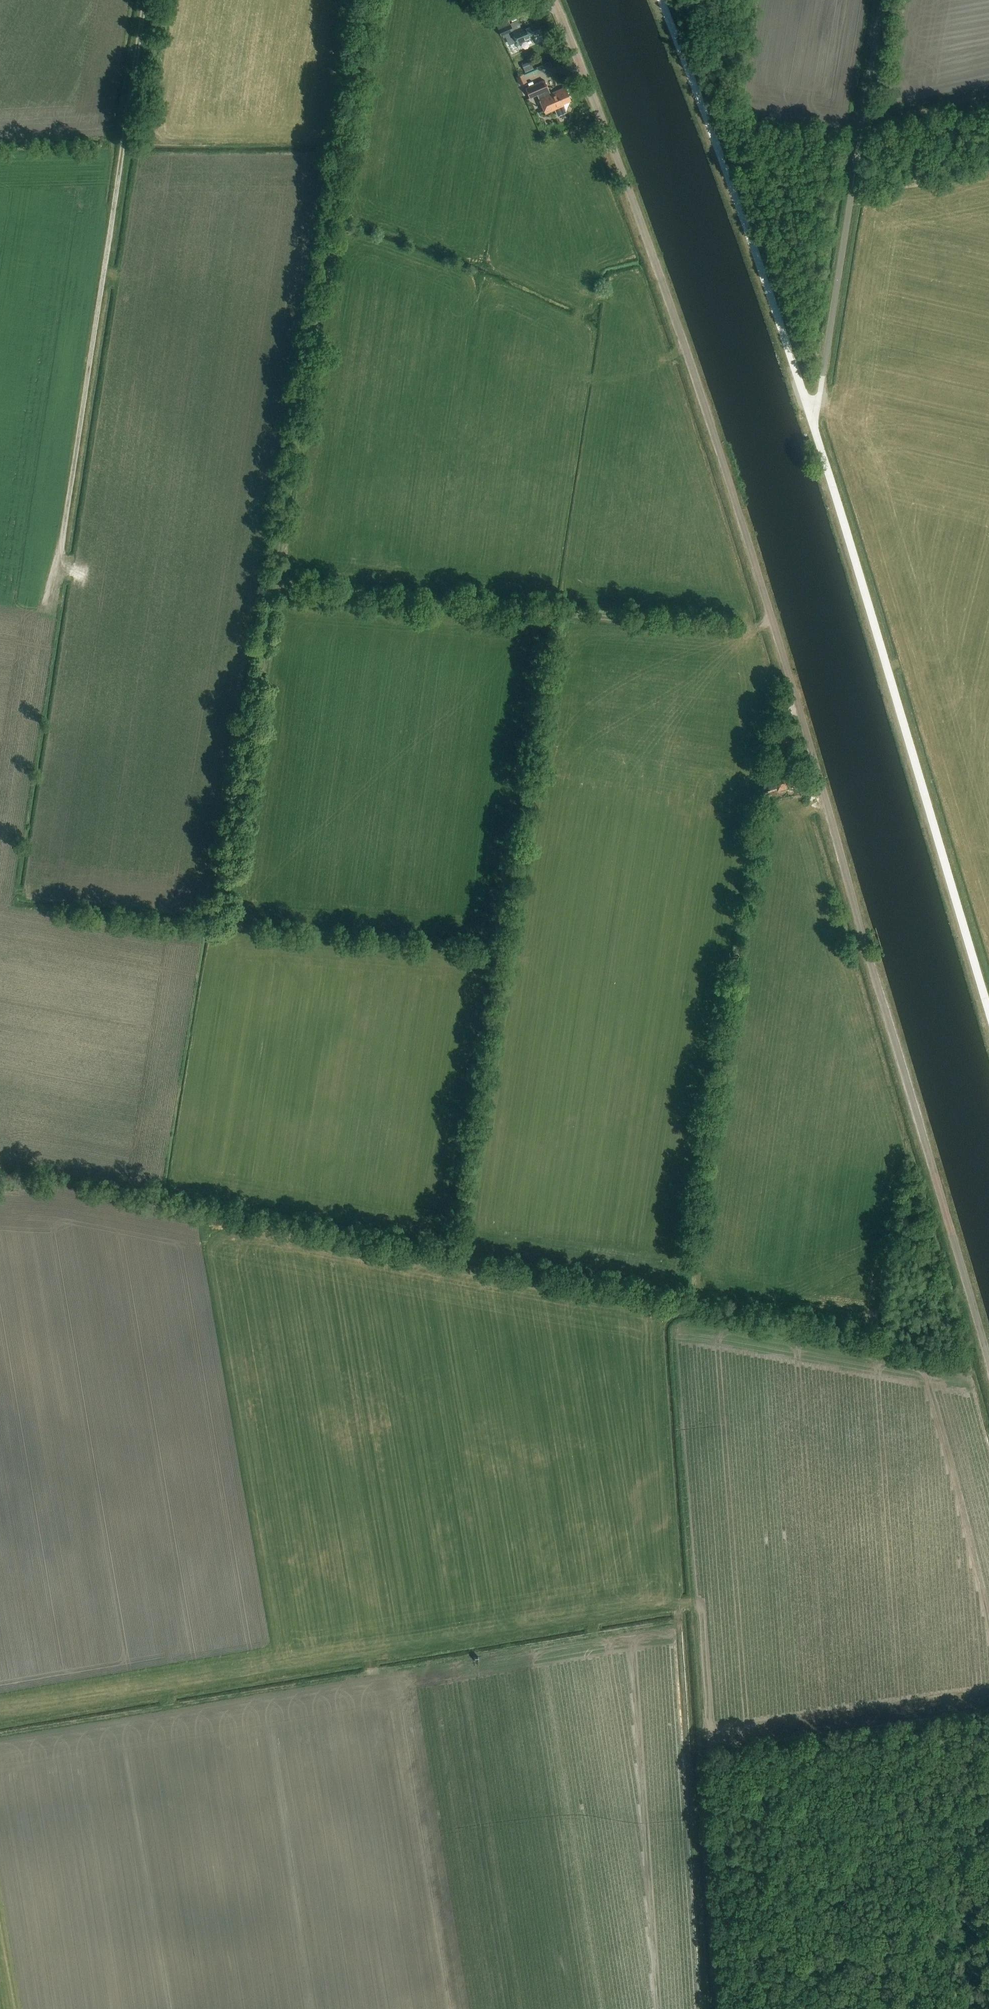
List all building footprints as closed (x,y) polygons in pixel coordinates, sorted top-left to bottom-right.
[(499,30),(502,36),(513,32),(519,45),(535,38),(537,43),(545,40),(542,35),(544,34),(539,22),(514,32),(512,25),(499,30)] [(533,69),(531,63),(522,67),(525,72),(533,69)] [(516,78),(520,86),(527,82),(523,74),(516,78)] [(525,89),(529,99),(537,96),(545,114),(556,109),(558,116),(567,112),(563,104),(571,100),(566,89),(552,95),(546,80),(525,89)] [(788,747),(790,736),(784,735),(774,733),(772,744),(782,746),(788,747)]
